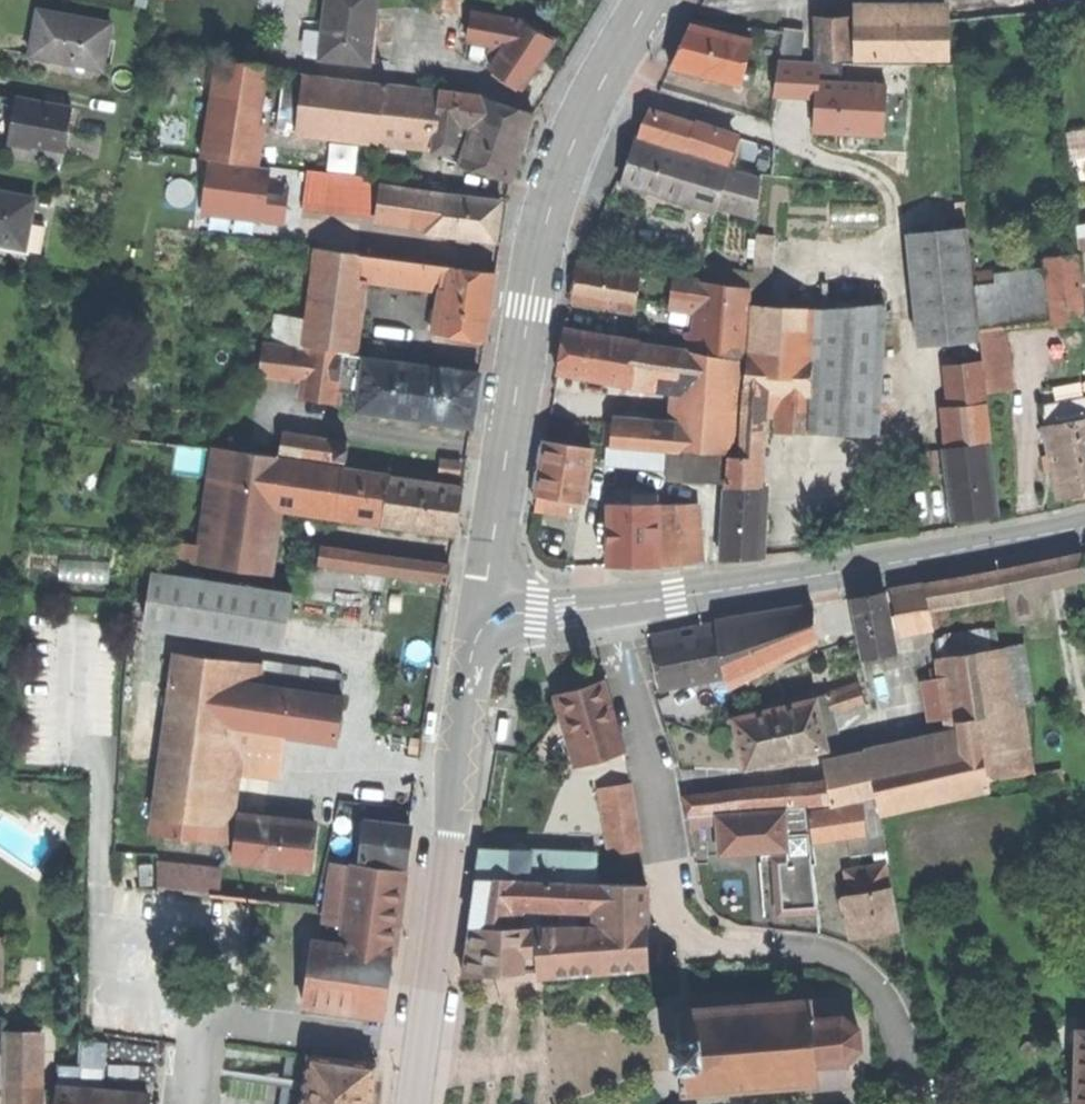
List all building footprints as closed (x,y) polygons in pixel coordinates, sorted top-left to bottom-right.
[(368,64),(371,31),(374,0),(326,0),(324,24),(320,59),(368,64)] [(455,11),(457,0),(433,0),(432,8),(455,11)] [(109,26),(37,13),(33,32),(29,58),(100,71),(109,26)] [(468,40),(491,45),(492,17),(472,13),(468,40)] [(817,57),(851,57),(850,15),(816,15),(817,57)] [(522,22),(492,17),(491,45),(502,52),(522,22)] [(855,57),(898,58),(898,18),(856,17),(855,57)] [(898,58),(912,58),(913,18),(898,18),(898,58)] [(913,18),(912,58),(949,58),(950,19),(913,18)] [(502,52),(491,68),(524,90),(540,64),(556,41),(524,19),(522,22),(502,52)] [(304,58),(320,59),(324,24),(307,22),(304,58)] [(741,83),(752,39),(689,24),(679,44),(669,66),(741,83)] [(779,58),(797,60),(802,30),(783,27),(779,58)] [(203,158),(221,160),(226,115),(233,62),(216,60),(203,158)] [(260,119),(263,93),(266,71),(268,71),(268,66),(233,62),(226,115),(260,119)] [(263,93),(282,95),(285,73),(268,71),(266,71),(263,93)] [(278,129),(436,148),(439,123),(442,92),(285,73),(282,95),(278,129)] [(442,92),(439,123),(473,126),(482,97),(442,92)] [(460,164),(513,182),(524,148),(535,114),(482,97),(473,126),(460,164)] [(70,109),(17,100),(13,121),(9,143),(63,152),(70,109)] [(637,135),(685,150),(694,122),(650,108),(644,121),(637,135)] [(255,165),(260,119),(226,115),(221,160),(255,165)] [(443,158),(460,164),(473,126),(439,123),(436,148),(436,151),(445,151),(443,158)] [(701,160),(636,139),(629,160),(622,182),(688,203),(701,160)] [(760,177),(725,168),(716,200),(758,212),(760,177)] [(308,204),(359,210),(362,183),(363,175),(313,169),(308,204)] [(378,220),(400,223),(404,188),(362,183),(359,210),(379,212),(378,220)] [(399,225),(427,228),(431,192),(404,188),(400,223),(399,225)] [(0,192),(0,240),(40,248),(44,226),(29,224),(33,198),(0,192)] [(426,234),(497,242),(499,223),(502,200),(431,192),(427,228),(426,234)] [(919,347),(981,340),(979,329),(967,227),(905,235),(919,347)] [(353,331),(360,279),(364,255),(316,248),(305,324),(353,331)] [(360,279),(445,291),(449,267),(364,255),(360,279)] [(1046,259),(1048,279),(1054,320),(1084,316),(1077,255),(1046,259)] [(574,282),(571,300),(635,310),(641,272),(577,262),(574,282)] [(439,333),(487,340),(491,309),(497,274),(449,267),(445,291),(439,333)] [(975,276),(976,288),(997,285),(996,273),(975,276)] [(671,299),(699,305),(702,279),(674,274),(671,299)] [(749,288),(702,279),(699,305),(693,347),(743,357),(749,288)] [(976,288),(981,329),(1006,326),(1054,320),(1048,279),(997,285),(976,288)] [(887,303),(816,308),(816,314),(815,332),(814,349),(811,403),(809,433),(879,437),(887,303)] [(750,305),(749,310),(816,314),(816,308),(750,305)] [(748,328),(781,330),(815,332),(816,314),(749,310),(748,328)] [(350,351),(353,331),(305,324),(303,344),(350,351)] [(981,329),(979,329),(981,340),(987,390),(1014,387),(1006,326),(981,329)] [(640,340),(565,327),(561,349),(557,372),(632,385),(636,363),(640,340)] [(781,330),(780,348),(814,349),(815,332),(781,330)] [(683,349),(640,340),(636,363),(682,371),(683,349)] [(262,373),(302,378),(304,378),(305,363),(307,350),(265,345),(262,373)] [(763,400),(785,401),(811,403),(814,349),(780,348),(748,346),(745,399),(763,400)] [(742,361),(683,349),(682,371),(678,426),(676,449),(735,454),(742,361)] [(307,350),(305,363),(328,366),(330,353),(307,350)] [(340,391),(360,393),(362,371),(359,371),(361,359),(361,355),(330,351),(330,353),(328,366),(305,363),(304,378),(302,378),(300,399),(339,404),(340,391)] [(480,374),(361,359),(359,371),(362,371),(360,393),(357,412),(473,426),(477,398),(480,374)] [(949,364),(955,408),(986,404),(981,360),(949,364)] [(760,457),(763,400),(745,399),(742,456),(760,457)] [(1047,426),(1084,419),(1084,399),(1043,407),(1047,426)] [(783,431),(809,433),(811,403),(785,401),(783,431)] [(955,408),(959,447),(988,443),(991,443),(986,404),(955,408)] [(1047,426),(1045,427),(1060,499),(1084,494),(1084,419),(1047,426)] [(612,444),(634,446),(634,423),(607,422),(607,425),(613,425),(612,444)] [(634,446),(676,449),(678,426),(634,423),(634,446)] [(280,456),(346,464),(349,441),(283,433),(280,456)] [(591,448),(544,441),(540,467),(536,494),(553,496),(571,499),(583,501),(591,448)] [(959,447),(945,448),(954,520),(976,517),(996,515),(988,443),(959,447)] [(610,461),(624,462),(625,448),(611,447),(610,461)] [(199,547),(213,549),(216,530),(227,450),(213,448),(199,547)] [(624,467),(667,470),(669,451),(625,448),(624,462),(624,467)] [(269,537),(275,500),(280,458),(227,450),(216,530),(269,537)] [(725,455),(669,451),(667,470),(667,478),(723,482),(725,455)] [(758,484),(760,457),(742,456),(727,455),(725,483),(758,484)] [(339,509),(340,499),(345,467),(280,458),(275,500),(339,509)] [(340,499),(357,502),(359,502),(363,469),(345,467),(340,499)] [(356,508),(385,512),(390,477),(391,478),(392,473),(363,469),(359,502),(357,502),(356,508)] [(391,478),(390,477),(385,512),(383,523),(458,534),(461,513),(465,488),(391,478)] [(766,485),(758,484),(725,483),(721,559),(741,554),(762,556),(766,485)] [(640,495),(640,504),(649,504),(649,495),(640,495)] [(569,512),(571,499),(553,496),(552,503),(551,510),(569,512)] [(608,545),(608,565),(628,565),(659,565),(660,504),(649,504),(640,504),(609,503),(608,522),(608,545)] [(692,503),(660,504),(659,565),(683,563),(702,561),(698,508),(692,503)] [(598,545),(608,545),(608,522),(598,522),(598,545)] [(266,558),(269,537),(216,530),(213,549),(213,550),(266,558)] [(264,575),(266,558),(213,550),(174,545),(171,562),(264,575)] [(361,571),(448,582),(450,566),(322,550),(320,566),(338,568),(361,571)] [(1006,589),(1084,573),(1081,552),(1001,568),(1006,589)] [(332,597),(334,586),(335,573),(295,568),(292,592),(332,597)] [(359,589),(361,571),(338,568),(338,573),(335,573),(334,586),(359,589)] [(966,597),(1006,589),(1001,568),(924,584),(928,605),(947,601),(966,597)] [(154,574),(146,624),(281,645),(289,595),(154,574)] [(932,626),(928,605),(924,584),(891,590),(899,632),(932,626)] [(866,595),(851,597),(863,658),(896,652),(884,591),(866,595)] [(968,603),(966,597),(947,601),(948,607),(968,603)] [(813,605),(795,608),(798,649),(816,643),(813,605)] [(715,621),(716,624),(725,675),(738,669),(765,660),(798,649),(795,608),(715,621)] [(656,662),(661,687),(725,675),(716,624),(651,637),(656,662)] [(937,642),(939,658),(995,650),(996,651),(999,651),(999,648),(996,630),(940,639),(937,642)] [(1023,645),(999,648),(999,651),(996,651),(1004,706),(1024,703),(1032,702),(1023,645)] [(958,784),(1015,775),(1009,738),(1004,706),(996,651),(995,650),(939,658),(938,659),(952,748),(958,784)] [(225,745),(228,724),(233,682),(236,660),(176,652),(165,737),(225,745)] [(769,672),(765,660),(738,669),(744,695),(769,672)] [(278,666),(275,687),(306,692),(309,672),(309,670),(278,666)] [(336,676),(309,672),(306,692),(339,696),(342,676),(336,676)] [(603,679),(560,693),(576,747),(620,734),(613,711),(603,679)] [(228,724),(262,728),(268,687),(233,682),(228,724)] [(858,684),(826,695),(833,716),(865,705),(858,684)] [(283,731),(339,738),(344,697),(339,696),(306,692),(275,687),(268,687),(262,728),(283,731)] [(826,695),(815,698),(822,727),(836,723),(833,716),(826,695)] [(738,744),(744,769),(827,750),(822,727),(815,698),(732,718),(738,744)] [(1024,703),(1004,706),(1009,738),(1026,736),(1024,703)] [(280,752),(283,731),(262,728),(228,724),(225,745),(280,752)] [(625,751),(620,734),(576,747),(581,764),(625,751)] [(1026,736),(1009,738),(1015,775),(1032,772),(1026,736)] [(213,841),(222,771),(225,745),(165,737),(152,833),(213,841)] [(277,778),(280,752),(225,745),(222,771),(277,778)] [(831,804),(958,784),(952,748),(826,774),(827,780),(830,802),(831,804)] [(786,787),(787,789),(788,806),(830,802),(827,780),(786,787)] [(877,799),(880,815),(991,798),(988,781),(877,799)] [(600,789),(603,806),(633,801),(631,785),(600,789)] [(787,789),(684,797),(687,813),(788,806),(787,789)] [(636,817),(633,801),(603,806),(605,822),(636,817)] [(717,813),(687,815),(690,829),(701,828),(701,825),(718,824),(719,842),(720,855),(761,852),(762,859),(773,858),(777,915),(817,912),(812,864),(811,855),(805,806),(783,808),(784,811),(717,815),(717,813)] [(809,814),(813,845),(867,839),(863,808),(809,814)] [(238,814),(233,860),(311,869),(317,823),(280,818),(238,814)] [(638,834),(636,817),(605,822),(607,839),(638,834)] [(362,860),(405,866),(407,847),(410,825),(367,820),(362,860)] [(481,851),(477,879),(512,880),(512,852),(481,851)] [(530,852),(512,852),(512,880),(526,881),(530,881),(530,852)] [(595,854),(530,852),(530,881),(544,882),(595,883),(595,854)] [(820,854),(811,855),(812,864),(821,863),(820,854)] [(221,889),(222,861),(156,858),(155,886),(221,889)] [(325,923),(345,926),(353,866),(332,863),(325,923)] [(152,865),(140,865),(141,886),(153,886),(152,865)] [(403,873),(353,866),(345,926),(342,946),(322,944),(314,1005),(385,1014),(394,943),(403,873)] [(847,878),(851,901),(890,894),(886,871),(847,878)] [(473,904),(470,928),(537,927),(537,914),(521,915),(523,899),(526,881),(512,880),(477,879),(473,904)] [(544,904),(544,882),(530,881),(526,881),(523,899),(544,904)] [(599,884),(595,883),(544,882),(544,904),(599,906),(599,884)] [(646,885),(599,884),(599,906),(599,926),(647,925),(646,885)] [(890,894),(851,901),(858,940),(897,933),(890,894)] [(851,901),(845,902),(853,945),(858,940),(851,901)] [(599,926),(537,927),(539,970),(545,975),(567,973),(649,965),(647,925),(599,926)] [(463,977),(539,970),(537,927),(470,928),(466,951),(463,977)] [(898,937),(897,933),(858,940),(853,945),(878,941),(898,937)] [(304,1003),(314,1005),(322,944),(312,943),(304,1003)] [(680,1067),(682,1094),(815,1083),(815,1091),(847,1088),(845,1060),(859,1048),(857,1027),(843,1016),(840,1016),(838,997),(675,1011),(678,1037),(671,1038),(673,1068),(680,1067)] [(1077,1030),(1075,1103),(1084,1103),(1084,1031),(1077,1030)] [(7,1032),(6,1069),(33,1070),(33,1033),(7,1032)] [(377,1063),(309,1054),(309,1058),(303,1103),(372,1103),(377,1063)] [(309,1058),(293,1055),(286,1103),(303,1103),(309,1058)] [(149,1095),(72,1090),(73,1064),(57,1063),(55,1088),(59,1088),(58,1103),(148,1103),(149,1095)] [(33,1070),(6,1069),(6,1103),(33,1103),(33,1070)]
